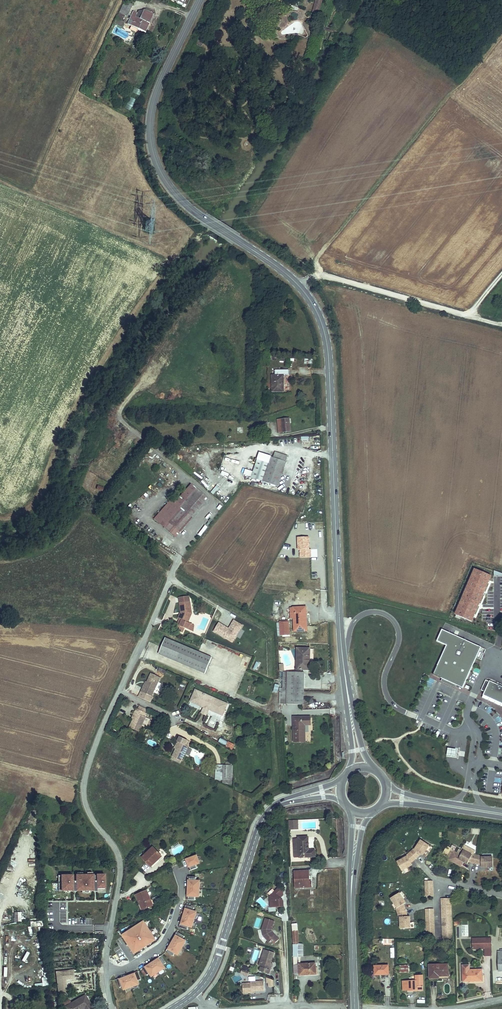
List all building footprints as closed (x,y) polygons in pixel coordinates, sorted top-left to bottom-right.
[(123,7),(125,8),(129,10),(133,3),(126,0),(123,7)] [(314,16),(321,0),(315,0),(309,13),(314,16)] [(148,23),(150,24),(155,14),(145,9),(141,17),(138,16),(140,11),(136,9),(128,24),(132,27),(133,24),(139,27),(137,29),(143,32),(148,23)] [(122,13),(120,12),(117,18),(122,21),(125,14),(122,13)] [(132,93),(139,96),(141,91),(134,88),(132,93)] [(128,98),(124,109),(132,111),(136,100),(128,98)] [(275,386),(272,386),(272,402),(283,401),(283,385),(289,385),(289,378),(275,379),(275,386)] [(286,424),(279,425),(280,439),(288,438),(287,429),(286,424)] [(262,436),(260,430),(251,432),(253,438),(262,436)] [(269,470),(263,488),(279,492),(288,462),(275,458),(274,464),(271,463),(269,470)] [(257,466),(251,484),(263,488),(269,470),(257,466)] [(148,497),(150,494),(142,488),(140,491),(148,497)] [(168,529),(197,496),(191,491),(175,509),(170,506),(154,525),(175,544),(179,539),(168,529)] [(208,506),(197,496),(168,529),(179,539),(208,506)] [(200,536),(207,527),(203,524),(196,533),(200,536)] [(189,620),(192,611),(192,598),(181,598),(181,607),(183,608),(180,616),(175,627),(183,630),(185,625),(188,627),(191,621),(189,620)] [(306,638),(307,614),(292,614),(292,620),(294,620),(294,638),(306,638)] [(230,627),(218,622),(213,633),(234,643),(243,624),(233,619),(230,627)] [(289,642),(289,628),(281,628),(281,642),(289,642)] [(463,687),(481,646),(443,629),(438,640),(447,645),(434,675),(463,687)] [(212,657),(165,637),(158,654),(205,673),(212,657)] [(482,647),(477,657),(481,659),(486,649),(482,647)] [(297,674),(309,675),(311,655),(298,653),(297,666),(298,666),(297,674)] [(154,693),(160,677),(150,674),(147,683),(145,687),(143,687),(141,692),(148,695),(150,691),(154,693)] [(285,677),(284,693),(304,695),(306,679),(285,677)] [(490,681),(484,695),(501,703),(501,686),(490,681)] [(253,695),(255,686),(249,685),(247,693),(253,695)] [(227,704),(195,690),(190,701),(202,707),(200,712),(206,715),(209,710),(222,715),(227,704)] [(304,695),(284,693),(282,709),(303,711),(304,695)] [(129,728),(139,732),(145,717),(144,717),(146,712),(145,712),(137,709),(136,708),(134,712),(136,713),(134,719),(129,728)] [(311,721),(293,722),(293,734),(295,735),(295,747),(305,747),(305,730),(311,729),(311,721)] [(181,763),(191,740),(179,736),(176,744),(178,745),(175,751),(172,759),(181,763)] [(225,746),(232,749),(235,744),(227,741),(225,746)] [(453,748),(448,748),(447,755),(451,755),(456,756),(457,749),(453,748)] [(224,765),(223,778),(232,779),(233,766),(224,765)] [(294,825),(294,830),(290,831),(290,833),(299,833),(299,825),(294,825)] [(172,832),(166,838),(169,841),(175,835),(172,832)] [(409,855),(398,861),(403,869),(413,864),(412,862),(422,853),(424,854),(430,844),(422,839),(416,849),(415,848),(408,854),(409,855)] [(300,857),(300,862),(316,862),(316,855),(310,855),(309,841),(299,841),(299,843),(294,844),(294,858),(300,857)] [(481,856),(472,854),(474,851),(469,848),(466,852),(463,850),(462,851),(458,859),(457,858),(454,863),(460,866),(463,861),(467,864),(468,862),(480,864),(481,867),(492,867),(492,858),(481,857),(481,856)] [(152,852),(142,865),(152,873),(162,861),(152,852)] [(196,868),(193,861),(183,864),(186,872),(184,872),(186,876),(194,873),(193,870),(196,868)] [(309,877),(295,878),(296,894),(312,893),(312,888),(307,888),(306,882),(309,882),(309,877)] [(98,883),(99,898),(106,898),(107,898),(107,882),(98,883)] [(184,882),(184,886),(185,886),(185,893),(196,894),(196,886),(193,886),(193,882),(184,882)] [(60,883),(60,899),(74,899),(74,889),(74,883),(60,883)] [(78,899),(83,899),(90,898),(95,898),(96,898),(95,883),(94,883),(89,883),(84,883),(79,883),(78,883),(78,889),(78,899)] [(196,894),(185,893),(185,901),(184,901),(183,901),(183,905),(192,906),(192,902),(196,902),(196,894)] [(271,912),(284,912),(284,906),(281,902),(284,900),(284,896),(280,893),(271,901),(271,912)] [(400,917),(400,929),(410,928),(409,916),(407,917),(403,904),(406,903),(400,893),(391,897),(397,908),(396,908),(399,917),(400,917)] [(143,916),(153,913),(147,897),(137,901),(140,910),(141,910),(143,916)] [(452,899),(441,899),(442,939),(453,939),(452,899)] [(183,910),(181,914),(182,914),(183,914),(180,921),(191,924),(193,917),(190,916),(191,913),(183,910)] [(191,924),(180,921),(178,929),(178,928),(177,928),(176,932),(184,935),(185,931),(189,932),(191,924)] [(277,945),(280,942),(272,934),(275,924),(266,921),(263,933),(264,939),(271,945),(274,942),(277,945)] [(152,945),(142,929),(140,931),(138,929),(122,939),(123,941),(121,943),(131,959),(152,945)] [(174,937),(172,940),(173,941),(169,947),(179,953),(183,946),(179,944),(181,941),(174,937)] [(492,946),(491,937),(471,938),(472,946),(484,946),(492,946)] [(492,946),(484,946),(484,948),(484,956),(492,956),(492,946)] [(179,953),(169,947),(166,954),(165,953),(162,957),(170,961),(172,958),(175,960),(179,953)] [(272,966),(275,955),(265,952),(261,966),(265,967),(264,971),(262,970),(261,974),(270,977),(273,966),(272,966)] [(158,961),(155,963),(156,964),(150,968),(156,977),(162,973),(160,970),(163,968),(158,961)] [(450,974),(450,963),(429,964),(430,977),(439,977),(439,975),(450,974)] [(301,964),(294,964),(294,975),(299,975),(299,977),(317,975),(317,965),(301,966),(301,964)] [(389,973),(389,965),(375,965),(376,974),(389,973)] [(156,977),(150,968),(143,972),(143,971),(139,973),(143,981),(147,979),(149,982),(156,977)] [(463,983),(469,982),(468,980),(480,979),(480,974),(482,974),(482,970),(462,970),(463,983)] [(55,973),(57,998),(67,997),(65,981),(74,981),(73,971),(55,973)] [(416,979),(403,980),(403,989),(412,988),(412,990),(424,990),(423,974),(415,974),(416,979)] [(468,980),(469,982),(483,982),(482,974),(480,974),(480,979),(468,980)] [(135,977),(131,978),(132,978),(132,979),(125,982),(129,992),(136,990),(134,986),(138,985),(135,977)] [(256,994),(266,994),(265,984),(257,985),(256,980),(252,981),(252,986),(244,987),(244,997),(253,996),(253,995),(256,994)] [(129,992),(125,982),(118,984),(117,984),(117,983),(113,985),(116,993),(120,991),(121,995),(129,992)] [(85,996),(69,1005),(66,1001),(62,1003),(65,1008),(93,1008),(88,1001),(87,1001),(85,996)]
